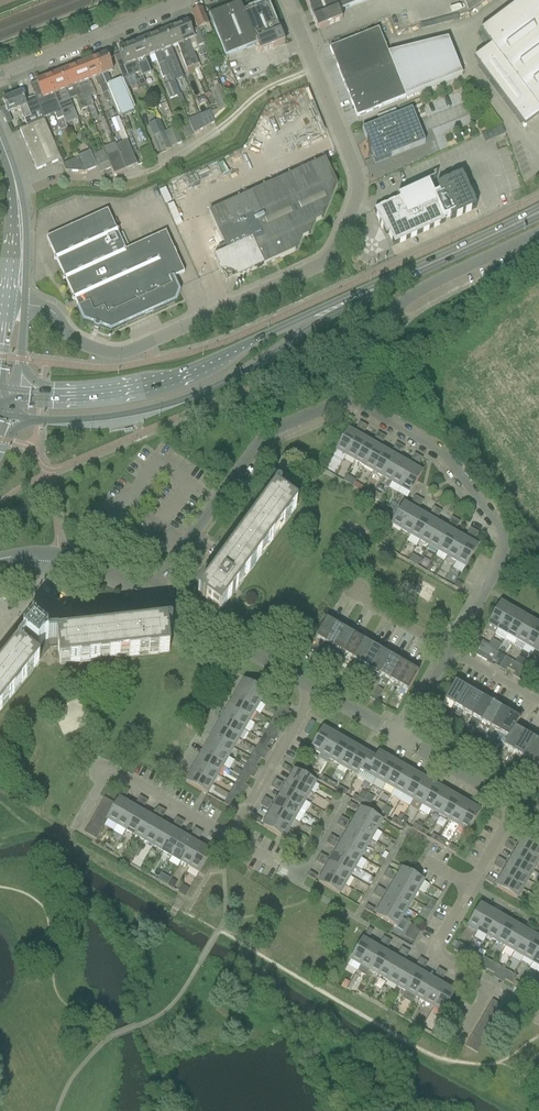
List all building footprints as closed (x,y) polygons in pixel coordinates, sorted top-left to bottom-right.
[(313,19),(317,30),(342,20),(339,12),(338,9),(334,0),(305,0),(313,19)] [(338,9),(339,12),(363,2),(362,0),(334,0),(338,9)] [(468,12),(483,2),(482,0),(463,0),(468,12)] [(479,33),(490,48),(487,50),(491,56),(476,66),(520,124),(537,111),(538,113),(538,0),(523,0),(479,33)] [(268,2),(243,11),(243,12),(256,45),(260,53),(285,43),(268,2)] [(243,12),(243,11),(240,3),(209,16),(225,58),(256,45),(243,12)] [(211,32),(208,26),(202,9),(191,13),(192,14),(198,29),(202,40),(204,43),(206,49),(210,47),(206,36),(205,34),(211,32)] [(202,40),(198,29),(191,31),(188,23),(187,24),(185,23),(182,24),(182,26),(177,28),(192,66),(199,64),(192,48),(189,41),(195,39),(198,46),(204,43),(202,40)] [(192,66),(177,28),(172,29),(171,29),(168,30),(167,32),(166,32),(163,33),(162,32),(159,33),(158,35),(154,37),(164,63),(174,59),(170,49),(172,48),(177,46),(180,52),(187,69),(192,66)] [(447,40),(388,54),(378,29),(330,48),(340,75),(357,117),(406,98),(462,76),(447,40)] [(164,63),(154,37),(149,39),(147,38),(144,39),(143,41),(142,41),(140,42),(138,41),(135,43),(134,44),(129,46),(140,72),(141,76),(150,72),(145,59),(149,57),(154,55),(157,62),(161,72),(164,78),(165,77),(168,84),(165,85),(171,99),(177,96),(164,63)] [(140,72),(129,46),(125,48),(123,47),(120,48),(120,50),(118,51),(120,54),(114,57),(118,67),(127,89),(138,84),(137,81),(134,75),(140,72)] [(112,72),(106,54),(95,58),(102,76),(107,86),(111,84),(107,74),(112,72)] [(102,76),(95,58),(72,68),(87,108),(94,106),(84,83),(94,79),(98,87),(99,87),(105,101),(111,99),(109,94),(110,94),(107,86),(102,76)] [(72,68),(48,77),(55,95),(65,91),(66,91),(67,90),(67,92),(69,97),(75,95),(78,104),(81,111),(87,108),(72,68)] [(64,118),(48,77),(36,82),(41,95),(35,97),(40,111),(43,119),(55,114),(57,120),(64,118)] [(145,86),(143,79),(137,81),(138,84),(140,88),(145,86)] [(224,107),(212,116),(215,122),(230,109),(220,85),(216,87),(224,107)] [(65,91),(55,95),(63,117),(70,115),(68,110),(73,108),(70,100),(69,97),(67,92),(65,91)] [(44,120),(40,111),(35,97),(24,101),(21,93),(3,100),(8,114),(20,109),(27,127),(44,120)] [(184,137),(214,124),(208,110),(185,120),(187,125),(180,129),(184,137)] [(375,163),(386,159),(425,143),(412,110),(372,125),(362,129),(367,143),(368,153),(371,152),(375,163)] [(110,120),(116,134),(123,131),(118,117),(110,120)] [(44,120),(27,127),(20,130),(36,170),(49,165),(57,162),(59,166),(62,164),(61,160),(44,120)] [(501,127),(484,135),(487,143),(505,135),(501,127)] [(175,128),(164,132),(171,149),(171,147),(182,143),(175,128)] [(171,149),(164,132),(153,137),(160,153),(171,149)] [(126,170),(137,165),(127,141),(116,145),(118,151),(121,156),(126,170)] [(151,146),(139,151),(144,162),(156,157),(151,146)] [(104,150),(92,155),(97,168),(96,168),(99,174),(111,169),(108,161),(104,150)] [(97,168),(92,155),(90,152),(79,157),(79,158),(85,172),(85,173),(96,168),(97,168)] [(126,170),(121,156),(108,161),(111,169),(113,175),(126,170)] [(85,172),(79,158),(63,164),(66,171),(85,173),(85,172)] [(325,160),(209,213),(226,251),(214,256),(217,264),(219,268),(217,268),(220,273),(221,272),(221,274),(226,271),(226,273),(229,273),(233,274),(234,276),(236,275),(237,278),(298,250),(302,239),(311,235),(316,223),(324,219),(337,186),(325,160)] [(439,194),(433,196),(429,186),(374,211),(382,229),(385,228),(394,246),(445,222),(444,219),(449,217),(450,220),(477,208),(461,175),(435,187),(439,194)] [(174,278),(184,273),(165,232),(156,237),(125,251),(107,211),(46,239),(54,257),(53,260),(57,261),(64,277),(62,280),(66,281),(73,297),(72,300),(75,301),(79,310),(77,311),(82,323),(93,327),(93,328),(94,329),(98,331),(100,330),(100,329),(111,333),(177,303),(181,292),(174,278)] [(359,433),(363,426),(359,423),(355,430),(359,433)] [(345,458),(357,437),(347,432),(335,452),(345,458)] [(377,444),(382,436),(377,434),(373,441),(377,444)] [(381,446),(385,439),(382,436),(377,444),(381,446)] [(354,463),(366,442),(357,437),(345,458),(354,463)] [(363,468),(375,448),(366,442),(354,463),(363,468)] [(395,454),(400,447),(396,444),(391,452),(395,454)] [(404,449),(400,447),(395,454),(399,457),(404,449)] [(372,473),(384,453),(375,448),(363,468),(372,473)] [(382,479),(393,458),(384,453),(372,473),(382,479)] [(414,465),(418,457),(414,455),(409,462),(414,465)] [(422,460),(418,457),(414,465),(418,467),(422,460)] [(391,484),(402,464),(393,458),(382,479),(391,484)] [(400,489),(411,469),(402,464),(391,484),(400,489)] [(421,474),(411,469),(400,489),(409,494),(421,474)] [(376,493),(373,499),(380,503),(383,497),(376,493)] [(296,510),(275,495),(218,573),(210,567),(198,584),(206,590),(199,600),(219,615),(229,602),(234,594),(242,583),(296,510)] [(415,507),(419,500),(414,497),(410,505),(415,507)] [(423,502),(419,500),(415,507),(419,509),(423,502)] [(400,531),(412,511),(403,506),(391,526),(400,531)] [(433,518),(437,510),(433,508),(429,515),(433,518)] [(441,513),(437,510),(433,518),(437,520),(441,513)] [(410,537),(421,516),(412,511),(400,531),(410,537)] [(419,542),(430,522),(421,516),(410,537),(419,542)] [(451,528),(456,521),(451,518),(447,526),(451,528)] [(455,531),(460,523),(456,521),(451,528),(455,531)] [(428,547),(440,527),(430,522),(419,542),(428,547)] [(437,553),(449,532),(440,527),(428,547),(437,553)] [(470,539),(474,531),(469,529),(465,536),(470,539)] [(474,541),(478,534),(474,531),(470,539),(474,541)] [(446,558),(458,538),(449,532),(437,553),(446,558)] [(456,563),(467,543),(458,538),(446,558),(456,563)] [(465,569),(477,549),(467,543),(456,563),(465,569)] [(140,560),(149,566),(157,555),(148,549),(140,560)] [(453,588),(459,592),(462,586),(456,582),(453,588)] [(86,631),(84,606),(83,604),(72,605),(73,613),(75,632),(86,631)] [(497,631),(509,610),(499,605),(488,625),(497,631)] [(506,636),(518,616),(509,610),(497,631),(506,636)] [(0,672),(0,712),(38,664),(48,652),(48,649),(57,648),(59,665),(71,664),(152,656),(168,654),(167,647),(165,629),(158,630),(90,637),(58,640),(58,638),(55,633),(53,634),(50,630),(49,631),(46,626),(44,627),(41,624),(42,623),(37,621),(38,620),(28,612),(13,631),(25,641),(19,648),(12,656),(0,672)] [(516,641),(527,621),(518,616),(506,636),(516,641)] [(324,645),(339,621),(332,617),(329,623),(326,621),(315,640),(324,645)] [(333,651),(344,631),(342,630),(345,624),(339,621),(324,645),(333,651)] [(525,646),(537,626),(527,621),(516,641),(513,646),(522,651),(525,646)] [(538,643),(538,628),(537,626),(525,646),(534,652),(538,643)] [(343,656),(357,631),(350,627),(347,633),(344,631),(333,651),(331,655),(340,660),(343,656)] [(352,661),(363,642),(360,640),(363,635),(357,631),(343,656),(352,661)] [(361,667),(375,642),(369,638),(366,644),(363,642),(352,661),(361,667)] [(492,661),(500,647),(502,644),(492,639),(480,660),(486,663),(488,659),(492,661)] [(370,672),(381,653),(378,651),(382,645),(375,642),(361,667),(370,672)] [(487,648),(478,642),(473,651),(477,653),(475,657),(480,660),(487,648)] [(379,677),(393,652),(387,648),(384,654),(381,653),(370,672),(379,677)] [(388,682),(400,663),(397,662),(400,656),(393,652),(379,677),(388,682)] [(500,656),(496,653),(492,661),(496,664),(500,656)] [(398,688),(412,663),(405,659),(402,665),(400,663),(388,682),(398,688)] [(510,672),(515,664),(510,661),(506,670),(510,672)] [(407,693),(418,674),(415,672),(418,666),(412,663),(398,688),(407,693)] [(514,674),(519,666),(515,664),(510,672),(514,674)] [(533,675),(528,672),(524,680),(529,683),(533,675)] [(381,701),(389,684),(379,679),(371,696),(381,701)] [(452,708),(467,683),(460,680),(457,685),(454,683),(440,708),(449,713),(452,708)] [(244,682),(239,692),(259,703),(265,694),(244,682)] [(462,713),(473,694),(470,693),(473,687),(467,683),(452,708),(462,713)] [(471,719),(485,694),(479,690),(476,696),(473,694),(462,713),(471,719)] [(259,703),(239,692),(234,701),(254,713),(259,703)] [(480,724),(491,705),(489,703),(492,698),(485,694),(471,719),(480,724)] [(254,713),(234,701),(228,710),(249,722),(254,713)] [(489,729),(504,704),(497,701),(494,706),(491,705),(480,724),(489,729)] [(281,704),(279,708),(287,713),(290,708),(281,704)] [(498,734),(510,715),(507,714),(510,708),(504,704),(489,729),(498,734)] [(249,722),(228,710),(223,719),(243,731),(249,722)] [(507,740),(517,724),(518,724),(522,715),(516,711),(512,717),(510,715),(498,734),(495,739),(504,744),(507,740)] [(273,718),(271,722),(279,727),(281,723),(273,718)] [(243,731),(223,719),(218,728),(238,740),(243,731)] [(279,727),(271,722),(269,727),(277,731),(279,727)] [(512,754),(523,734),(520,733),(524,727),(518,724),(517,724),(507,740),(502,748),(512,754)] [(238,740),(218,728),(212,738),(233,749),(238,740)] [(319,756),(331,736),(322,730),(310,750),(319,756)] [(521,759),(535,734),(529,730),(526,736),(523,734),(512,754),(521,759)] [(538,749),(538,744),(538,743),(538,736),(535,734),(521,759),(518,763),(527,769),(530,764),(538,749)] [(329,761),(340,741),(331,736),(319,756),(329,761)] [(263,737),(260,741),(268,746),(271,741),(263,737)] [(233,749),(212,738),(207,747),(227,759),(233,749)] [(268,746),(260,741),(258,745),(266,749),(268,746)] [(338,766),(349,746),(340,741),(329,761),(338,766)] [(347,772),(358,751),(349,746),(338,766),(347,772)] [(227,759),(207,747),(202,756),(222,768),(227,759)] [(530,764),(527,769),(536,774),(538,770),(538,749),(530,764)] [(360,771),(368,757),(363,754),(358,751),(347,772),(352,775),(356,777),(360,771)] [(258,764),(260,760),(252,755),(250,759),(258,764)] [(375,780),(387,760),(377,755),(374,760),(368,757),(360,771),(366,775),(375,780)] [(222,768),(202,756),(196,765),(217,777),(222,768)] [(256,768),(258,764),(250,759),(248,763),(256,768)] [(387,760),(375,780),(384,786),(396,766),(387,760)] [(217,777),(196,765),(191,774),(211,786),(217,777)] [(281,770),(289,774),(291,770),(283,766),(281,770)] [(394,791),(405,771),(396,766),(384,786),(394,791)] [(308,776),(310,772),(303,768),(300,772),(308,776)] [(403,796),(414,776),(405,771),(394,791),(403,796)] [(310,793),(315,784),(295,772),(289,781),(310,793)] [(315,780),(317,776),(310,772),(308,776),(315,780)] [(247,782),(250,778),(242,773),(239,778),(247,782)] [(211,786),(191,774),(185,784),(206,796),(211,786)] [(412,802),(423,781),(414,776),(403,796),(412,802)] [(247,782),(239,778),(237,781),(245,786),(247,782)] [(326,787),(328,782),(321,778),(319,783),(326,787)] [(275,780),(272,784),(280,788),(282,784),(275,780)] [(310,793),(289,781),(284,791),(304,802),(310,793)] [(421,807),(433,787),(423,781),(412,802),(421,807)] [(335,786),(328,782),(326,787),(333,791),(335,786)] [(280,788),(272,784),(270,788),(278,792),(280,788)] [(430,812),(442,792),(433,787),(421,807),(430,812)] [(338,788),(335,792),(345,798),(347,793),(338,788)] [(125,800),(129,792),(125,789),(120,797),(125,800)] [(284,791),(279,800),(299,812),(304,802),(284,791)] [(231,792),(229,796),(237,801),(239,796),(231,792)] [(439,817),(451,797),(442,792),(430,812),(439,817)] [(361,793),(358,799),(363,802),(366,796),(361,793)] [(237,801),(229,796),(226,800),(234,804),(237,801)] [(373,800),(366,796),(363,802),(370,806),(373,800)] [(351,801),(360,807),(363,802),(358,799),(353,797),(351,801)] [(449,823),(460,803),(451,797),(439,817),(449,823)] [(139,808),(143,800),(139,798),(135,805),(139,808)] [(264,798),(262,802),(269,807),(272,803),(264,798)] [(104,799),(101,804),(112,811),(115,806),(104,799)] [(147,802),(143,800),(139,808),(143,810),(147,802)] [(279,800),(273,809),(293,821),(299,812),(279,800)] [(116,827),(128,806),(118,801),(115,806),(112,811),(109,816),(106,821),(107,821),(116,827)] [(269,807),(262,802),(259,807),(267,811),(269,807)] [(370,806),(363,802),(360,807),(367,811),(370,806)] [(378,803),(374,809),(381,813),(384,807),(378,803)] [(458,828),(469,808),(460,803),(449,823),(458,828)] [(112,811),(101,804),(98,809),(109,816),(112,811)] [(347,808),(354,813),(357,808),(349,804),(347,808)] [(125,832),(137,812),(128,806),(116,827),(125,832)] [(157,818),(162,811),(157,808),(153,816),(157,818)] [(479,813),(469,808),(458,828),(467,834),(479,813)] [(109,816),(98,809),(95,814),(106,821),(109,816)] [(293,821),(273,809),(268,818),(288,830),(293,821)] [(378,817),(381,813),(374,809),(372,813),(378,817)] [(361,810),(355,820),(376,831),(381,822),(361,810)] [(166,813),(162,811),(157,818),(161,821),(166,813)] [(134,837),(146,817),(137,812),(125,832),(134,837)] [(381,813),(378,817),(385,821),(388,816),(381,813)] [(106,821),(95,814),(91,821),(103,828),(107,821),(106,821)] [(143,842),(155,822),(146,817),(134,837),(143,842)] [(254,817),(251,821),(258,825),(261,821),(254,817)] [(176,829),(180,821),(176,818),(171,826),(176,829)] [(288,830),(268,818),(262,828),(283,839),(288,830)] [(341,818),(339,822),(346,827),(349,823),(341,818)] [(390,824),(397,828),(399,823),(392,819),(390,824)] [(376,831),(355,820),(350,829),(370,841),(376,831)] [(103,828),(91,821),(87,828),(99,835),(103,828)] [(184,823),(180,821),(176,829),(179,831),(184,823)] [(153,848),(164,827),(155,822),(143,842),(153,848)] [(346,827),(339,822),(336,827),(344,831),(346,827)] [(406,827),(399,823),(397,828),(404,832),(406,828),(406,827)] [(418,834),(420,829),(413,826),(411,830),(418,834)] [(162,853),(173,833),(164,827),(153,848),(162,853)] [(99,835),(87,828),(83,834),(95,841),(99,835)] [(194,839),(198,832),(194,829),(190,837),(194,839)] [(370,841),(350,829),(345,838),(365,850),(370,841)] [(427,834),(420,829),(418,834),(425,838),(427,834)] [(202,834),(198,832),(194,839),(198,842),(202,834)] [(171,858),(183,838),(173,833),(162,853),(171,858)] [(331,836),(328,841),(336,845),(338,841),(331,836)] [(436,845),(439,840),(432,836),(429,841),(436,845)] [(180,863),(192,843),(183,838),(171,858),(180,863)] [(360,859),(365,850),(345,838),(339,847),(360,859)] [(527,845),(522,842),(517,852),(537,863),(538,860),(538,845),(530,839),(527,845)] [(217,842),(212,840),(208,848),(212,850),(217,842)] [(446,844),(439,840),(436,845),(443,849),(446,844)] [(336,845),(328,841),(326,845),(333,849),(336,845)] [(515,846),(508,841),(505,845),(513,850),(515,846)] [(189,869),(201,848),(192,843),(180,863),(189,869)] [(513,850),(505,845),(503,849),(511,854),(513,850)] [(450,846),(448,851),(455,855),(458,850),(450,846)] [(354,868),(360,859),(339,847),(334,857),(354,868)] [(210,854),(201,848),(189,869),(199,874),(210,854)] [(122,858),(129,863),(134,855),(126,851),(122,858)] [(537,863),(517,852),(511,861),(532,872),(537,863)] [(320,855),(318,859),(325,863),(328,859),(320,855)] [(354,868),(334,857),(329,866),(349,878),(354,868)] [(325,863),(318,859),(315,863),(323,867),(325,863)] [(497,859),(495,864),(502,868),(505,864),(497,859)] [(532,872),(511,861),(506,870),(526,882),(532,872)] [(502,868),(495,864),(492,868),(500,872),(502,868)] [(349,878),(329,866),(323,875),(344,887),(349,878)] [(387,870),(385,873),(393,878),(395,874),(387,870)] [(423,882),(402,870),(397,880),(417,892),(423,882)] [(526,882),(506,870),(501,879),(521,891),(526,882)] [(314,882),(317,877),(309,873),(307,878),(314,882)] [(393,878),(385,873),(383,878),(390,882),(393,878)] [(323,875),(318,884),(338,896),(344,887),(323,875)] [(157,883),(167,888),(171,881),(161,876),(157,883)] [(487,878),(486,878),(484,882),(492,887),(494,882),(487,878)] [(521,891),(501,879),(495,889),(516,900),(521,891)] [(412,901),(417,892),(397,880),(391,889),(412,901)] [(171,881),(167,888),(174,891),(177,885),(171,881)] [(178,893),(186,897),(189,891),(181,887),(178,893)] [(377,888),(375,892),(382,896),(385,892),(377,888)] [(406,910),(412,901),(391,889),(386,898),(406,910)] [(382,896),(375,892),(372,896),(380,900),(382,896)] [(401,919),(406,910),(386,898),(380,908),(401,919)] [(432,911),(437,902),(432,899),(426,908),(432,911)] [(366,906),(364,911),(371,915),(374,910),(366,906)] [(477,932),(488,912),(479,906),(468,926),(477,932)] [(395,929),(401,919),(380,908),(375,917),(395,929)] [(486,937),(498,917),(488,912),(477,932),(486,937)] [(495,942),(507,922),(498,917),(486,937),(495,942)] [(504,947),(516,927),(507,922),(495,942),(504,947)] [(405,937),(413,942),(420,930),(411,925),(405,937)] [(514,953),(525,933),(516,927),(504,947),(514,953)] [(372,932),(368,930),(364,937),(368,940),(372,932)] [(523,958),(534,938),(525,933),(514,953),(523,958)] [(382,948),(386,940),(382,938),(378,945),(382,948)] [(538,951),(538,941),(534,938),(523,958),(532,963),(538,951)] [(391,943),(386,940),(382,948),(387,950),(391,943)] [(359,966),(371,946),(361,941),(350,960),(359,966)] [(457,953),(462,945),(458,943),(453,951),(457,953)] [(369,971),(380,952),(380,951),(371,946),(359,966),(369,971)] [(400,958),(405,951),(401,948),(396,956),(400,958)] [(409,953),(405,951),(400,958),(405,961),(409,953)] [(472,962),(476,954),(472,951),(468,959),(472,962)] [(378,976),(389,957),(380,952),(369,971),(378,976)] [(480,956),(476,954),(472,962),(475,964),(480,956)] [(387,982),(398,962),(389,957),(378,976),(387,982)] [(419,968),(423,961),(419,958),(415,966),(419,968)] [(428,963),(423,961),(419,968),(423,971),(428,963)] [(396,987),(407,967),(398,962),(387,982),(396,987)] [(490,972),(495,964),(491,962),(486,970),(490,972)] [(494,975),(499,967),(495,964),(490,972),(494,975)] [(405,992),(417,973),(407,967),(396,987),(405,992)] [(437,979),(442,971),(438,969),(434,977),(437,979)] [(446,974),(442,971),(437,979),(442,981),(446,974)] [(509,983),(513,975),(509,972),(504,981),(509,983)] [(415,998),(426,978),(417,973),(405,992),(415,998)] [(354,975),(346,990),(351,992),(359,978),(354,975)] [(515,982),(517,977),(513,975),(509,983),(513,985),(515,982)] [(424,1003),(435,983),(426,978),(415,998),(424,1003)] [(346,989),(350,982),(345,980),(341,987),(346,989)] [(456,980),(452,987),(456,990),(461,982),(456,980)] [(529,990),(532,985),(525,981),(522,986),(529,990)] [(433,1008),(444,988),(435,983),(424,1003),(433,1008)] [(538,989),(532,985),(529,990),(536,994),(538,989)] [(454,994),(444,988),(433,1008),(442,1014),(454,994)] [(501,1014),(504,1008),(493,1001),(489,1007),(501,1014)] [(497,1020),(501,1014),(489,1007),(486,1013),(497,1020)] [(497,1020),(486,1013),(482,1019),(494,1025),(497,1020)] [(494,1025),(482,1019),(479,1024),(491,1031),(494,1025)] [(491,1031),(479,1024),(476,1030),(487,1037),(491,1031)] [(487,1037),(476,1030),(472,1036),(484,1043),(487,1037)] [(484,1043),(472,1036),(469,1042),(481,1049),(484,1043)] [(481,1049),(469,1042),(466,1048),(477,1054),(481,1049)]
